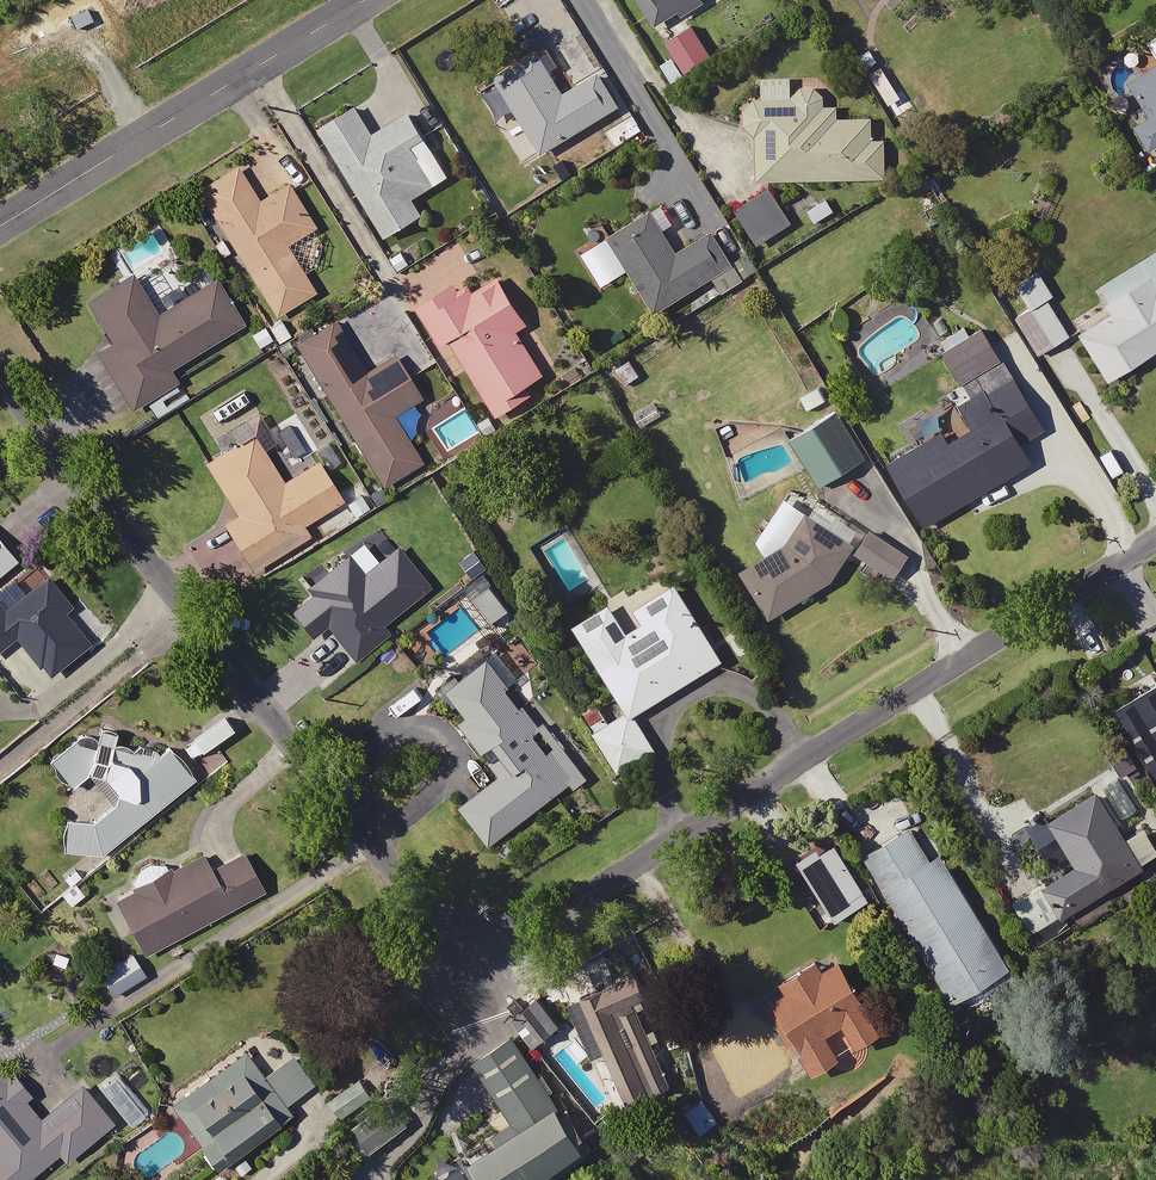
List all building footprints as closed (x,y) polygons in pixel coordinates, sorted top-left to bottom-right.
[(655,26),(699,0),(640,0),(655,26)] [(715,61),(696,29),(671,44),(690,76),(715,61)] [(903,99),(872,48),(858,57),(889,108),(903,99)] [(565,96),(541,56),(481,92),(526,166),(621,108),(601,74),(565,96)] [(1134,85),(1154,120),(1140,128),(1154,151),(1155,150),(1155,72),(1134,85)] [(758,138),(758,182),(886,180),(886,140),(877,141),(877,120),(838,121),(838,106),(821,106),(820,79),(765,80),(765,99),(757,99),(757,106),(755,107),(752,109),(750,111),(748,113),(747,115),(746,118),(745,121),(745,124),(746,127),(747,129),(748,132),(750,134),(753,136),(755,137),(758,138)] [(376,135),(358,107),(320,130),(388,241),(425,218),(414,200),(451,178),(412,113),(376,135)] [(324,241),(267,147),(198,189),(277,319),(318,294),(296,259),(324,241)] [(786,227),(766,195),(739,211),(760,244),(786,227)] [(825,198),(807,210),(817,225),(836,212),(825,198)] [(726,255),(714,235),(680,257),(652,214),(598,248),(618,279),(630,271),(657,314),(733,266),(726,255)] [(1105,288),(1117,307),(1081,330),(1115,384),(1155,359),(1155,256),(1105,288)] [(1076,343),(1042,273),(1009,290),(1043,359),(1076,343)] [(135,410),(146,402),(159,421),(173,412),(160,393),(177,383),(171,373),(244,326),(215,281),(159,317),(133,277),(91,305),(116,344),(100,355),(135,410)] [(528,325),(499,277),(465,298),(458,287),(420,309),(443,348),(453,342),(500,419),(533,399),(527,389),(546,378),(518,331),(528,325)] [(277,342),(265,323),(247,334),(259,353),(277,342)] [(369,374),(337,323),(299,346),(385,487),(423,464),(393,416),(423,398),(398,357),(369,374)] [(1048,428),(987,331),(949,355),(977,398),(964,406),(980,431),(955,447),(935,414),(922,422),(935,442),(894,467),(933,528),(1037,463),(1024,443),(1048,428)] [(640,377),(630,359),(614,367),(624,386),(640,377)] [(870,460),(843,417),(798,446),(825,488),(870,460)] [(286,484),(257,437),(209,467),(239,516),(226,524),(256,572),(312,537),(306,527),(346,502),(321,462),(286,484)] [(858,549),(813,517),(795,542),(746,575),(776,619),(837,576),(858,549)] [(911,560),(879,535),(864,555),(896,580),(911,560)] [(22,563),(0,536),(0,580),(22,563)] [(639,718),(729,663),(682,586),(674,591),(664,576),(579,628),(632,714),(596,736),(621,776),(660,751),(639,718)] [(516,612),(493,579),(474,592),(497,625),(516,612)] [(27,698),(62,669),(94,644),(69,614),(76,608),(54,580),(10,616),(0,604),(0,665),(27,698)] [(534,669),(515,643),(451,691),(471,719),(464,724),(505,778),(465,808),(493,846),(588,775),(535,703),(527,709),(510,687),(534,669)] [(172,742),(123,738),(107,717),(82,737),(52,761),(77,793),(96,778),(117,805),(98,821),(68,820),(67,853),(114,855),(227,765),(199,730),(177,748),(172,742)] [(1102,787),(1090,794),(1094,800),(1055,824),(1081,868),(1048,888),(1068,921),(1155,868),(1155,840),(1118,777),(1102,787)] [(929,841),(901,795),(859,821),(875,847),(866,853),(967,1017),(984,1006),(1024,982),(935,838),(929,841)] [(871,895),(838,844),(809,862),(842,914),(871,895)] [(265,890),(247,858),(216,874),(207,857),(122,903),(149,953),(265,890)] [(149,976),(136,953),(103,972),(117,995),(149,976)] [(773,1008),(797,1050),(807,1045),(813,1056),(806,1060),(817,1079),(847,1063),(833,1039),(851,1029),(864,1052),(890,1038),(847,960),(830,970),(826,961),(786,983),(794,996),(773,1008)] [(647,1023),(660,1016),(639,974),(582,1002),(624,1085),(667,1063),(647,1023)] [(466,1160),(479,1179),(562,1179),(599,1156),(521,1037),(479,1064),(519,1125),(466,1160)] [(252,1052),(177,1106),(231,1179),(241,1179),(258,1167),(249,1155),(300,1118),(252,1052)] [(0,1063),(0,1179),(40,1179),(67,1159),(76,1170),(107,1146),(152,1112),(125,1077),(100,1097),(87,1080),(48,1111),(17,1071),(10,1076),(0,1063)] [(785,1091),(771,1071),(759,1079),(773,1099),(785,1091)]
